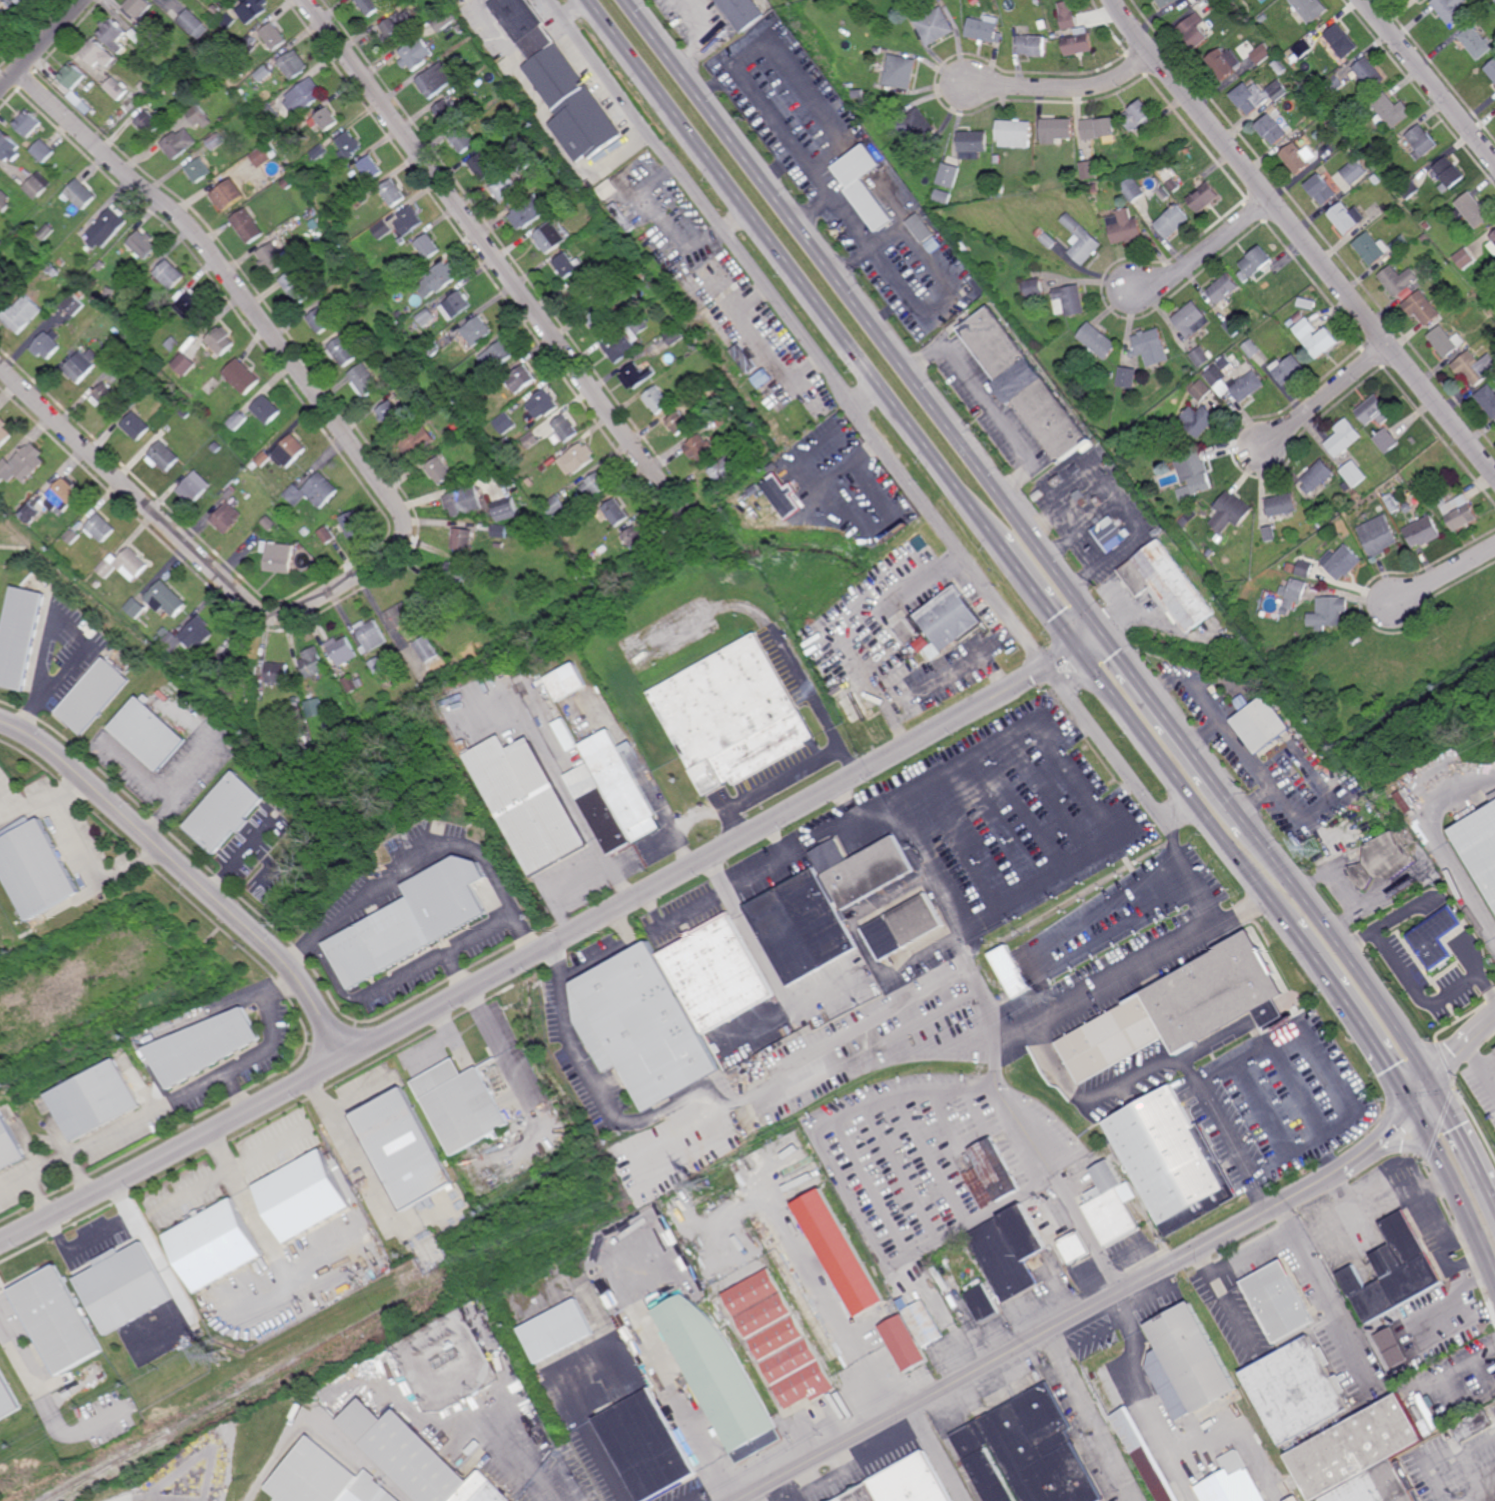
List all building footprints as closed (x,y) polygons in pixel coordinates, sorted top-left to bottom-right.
[(26,9),(17,0),(40,0),(35,6),(32,3),(26,9)] [(124,7),(130,0),(149,0),(154,5),(140,21),(124,7)] [(245,4),(251,0),(261,0),(268,0),(270,3),(266,6),(269,11),(249,26),(238,10),(242,7),(241,5),(244,3),(245,4)] [(370,17),(357,0),(378,0),(383,7),(370,17)] [(489,4),(494,0),(526,0),(544,24),(540,27),(518,43),(489,4)] [(743,33),(718,0),(756,0),(767,15),(743,33)] [(1074,12),(1076,11),(1079,26),(1063,30),(1059,15),(1062,14),(1060,3),(1071,0),(1074,12)] [(1163,10),(1157,0),(1180,0),(1163,10)] [(1217,8),(1210,0),(1227,0),(1217,8)] [(1311,26),(1290,0),(1315,0),(1322,0),(1330,10),(1311,26)] [(1431,3),(1434,0),(1468,0),(1469,1),(1461,8),(1468,16),(1452,29),(1442,16),(1441,17),(1438,14),(1439,13),(1431,3)] [(4,28),(0,24),(0,8),(6,1),(19,13),(13,20),(14,21),(10,26),(8,24),(4,28)] [(218,16),(212,10),(217,5),(223,11),(218,16)] [(929,46),(916,20),(943,6),(957,31),(929,46)] [(200,40),(195,36),(194,37),(178,22),(190,9),(206,24),(205,25),(210,29),(200,40)] [(439,31),(433,23),(451,9),(457,16),(448,23),(449,24),(439,31)] [(419,24),(413,29),(413,30),(394,44),(392,42),(388,45),(382,37),(386,34),(380,26),(400,11),(402,15),(409,10),(419,24)] [(1195,50),(1178,28),(1198,12),(1205,22),(1200,26),(1210,38),(1195,50)] [(229,31),(221,23),(230,13),(238,21),(229,31)] [(1240,23),(1237,19),(1244,14),(1247,19),(1240,23)] [(1261,23),(1258,19),(1265,14),(1268,18),(1261,23)] [(1000,23),(1002,24),(1000,30),(1006,32),(1003,42),(998,41),(997,43),(967,36),(971,18),(987,21),(988,15),(1001,18),(1000,23)] [(1476,24),(1472,19),(1477,15),(1481,20),(1476,24)] [(111,21),(113,19),(118,24),(119,22),(123,26),(121,27),(127,34),(119,42),(123,46),(125,44),(127,46),(125,48),(126,48),(120,54),(99,34),(104,29),(101,25),(108,18),(111,21)] [(1043,30),(1040,22),(1047,20),(1050,28),(1043,30)] [(278,29),(279,28),(285,35),(284,36),(288,43),(275,52),(260,32),(273,22),(278,29)] [(1341,68),(1335,62),(1342,55),(1324,36),(1338,22),(1361,47),(1346,61),(1347,62),(1341,68)] [(1485,40),(1488,37),(1492,42),(1489,44),(1493,49),(1479,61),(1467,47),(1466,48),(1463,45),(1464,44),(1459,37),(1473,25),(1485,40)] [(1089,33),(1091,33),(1095,51),(1068,56),(1065,37),(1078,35),(1077,28),(1088,26),(1089,33)] [(540,27),(554,45),(528,64),(515,45),(518,43),(540,27)] [(149,52),(129,33),(135,28),(154,47),(149,52)] [(248,51),(241,44),(251,34),(258,42),(248,51)] [(1048,57),(1033,57),(1033,55),(1021,55),(1021,36),(1048,36),(1048,57)] [(117,59),(107,70),(100,63),(96,68),(81,54),(85,49),(82,46),(88,40),(90,43),(95,38),(117,59)] [(434,54),(425,61),(426,62),(414,71),(409,65),(405,68),(397,57),(401,54),(400,52),(413,42),(414,44),(422,38),(434,54)] [(1301,60),(1293,50),(1307,39),(1315,49),(1301,60)] [(592,160),(589,156),(578,164),(550,125),(560,117),(523,68),(528,64),(554,45),(558,42),(626,135),(592,160)] [(1259,66),(1251,55),(1266,43),(1274,54),(1259,66)] [(1225,55),(1232,50),(1242,63),(1236,68),(1238,70),(1222,82),(1206,59),(1221,48),(1225,55)] [(310,67),(305,71),(306,72),(293,82),(278,62),(291,52),(293,54),(297,51),(310,67)] [(912,90),(884,84),(890,53),(918,59),(912,90)] [(485,63),(480,57),(485,54),(489,59),(485,63)] [(1373,92),(1354,69),(1368,57),(1387,80),(1373,92)] [(1281,75),(1272,65),(1279,59),(1288,69),(1281,75)] [(1485,68),(1494,60),(1494,82),(1485,68)] [(456,79),(430,99),(426,93),(425,94),(420,87),(421,86),(416,80),(430,70),(430,71),(443,61),(456,79)] [(73,89),(64,79),(62,81),(59,79),(61,77),(59,75),(73,62),(87,76),(73,89)] [(273,74),(263,83),(256,74),(266,65),(273,74)] [(1333,94),(1325,83),(1336,73),(1345,84),(1333,94)] [(122,84),(123,82),(129,87),(127,89),(128,91),(120,101),(104,87),(114,76),(122,84)] [(299,114),(297,110),(293,113),(285,103),(289,100),(287,96),(313,77),(323,90),(320,93),(323,96),(299,114)] [(147,94),(138,87),(143,81),(151,89),(147,94)] [(878,89),(871,87),(873,81),(879,82),(878,89)] [(220,92),(216,88),(223,83),(226,87),(220,92)] [(1252,89),(1258,84),(1264,93),(1268,90),(1272,95),(1284,85),(1289,92),(1276,103),(1273,98),(1250,116),(1243,108),(1242,109),(1231,95),(1247,83),(1252,89)] [(1300,95),(1297,90),(1302,86),(1306,92),(1300,95)] [(1397,106),(1403,101),(1413,114),(1393,130),(1388,125),(1378,133),(1370,123),(1381,115),(1376,109),(1374,111),(1370,107),(1372,105),(1371,104),(1386,92),(1397,106)] [(446,126),(433,108),(447,99),(459,116),(446,126)] [(1150,131),(1143,123),(1133,132),(1120,118),(1142,99),(1161,122),(1150,131)] [(264,129),(253,115),(271,101),(281,115),(264,129)] [(205,128),(201,123),(196,127),(186,112),(198,103),(213,122),(205,128)] [(326,132),(315,116),(329,107),(340,122),(326,132)] [(916,149),(897,125),(919,107),(938,130),(916,149)] [(29,137),(14,124),(28,108),(43,122),(29,137)] [(134,121),(129,116),(136,110),(141,115),(134,121)] [(149,137),(135,122),(147,110),(161,125),(149,137)] [(1275,147),(1267,137),(1265,138),(1256,127),(1271,114),(1289,136),(1275,147)] [(168,124),(165,119),(169,115),(173,120),(168,124)] [(222,124),(218,120),(223,116),(226,121),(222,124)] [(1118,142),(1103,145),(1102,138),(1085,141),(1082,121),(1099,119),(1099,121),(1114,118),(1118,142)] [(1059,144),(1044,144),(1044,141),(1042,141),(1042,119),(1075,119),(1075,139),(1059,139),(1059,144)] [(1022,121),(1034,122),(1033,148),(1001,147),(1001,141),(998,141),(999,120),(1017,121),(1017,120),(1022,120),(1022,121)] [(1335,132),(1329,125),(1333,121),(1339,128),(1335,132)] [(1424,158),(1424,157),(1417,162),(1409,151),(1401,140),(1421,124),(1439,146),(1424,158)] [(463,154),(450,136),(463,127),(476,145),(463,154)] [(196,142),(187,150),(186,149),(173,160),(159,144),(174,131),(177,135),(185,128),(196,142)] [(7,161),(0,154),(0,132),(3,129),(21,146),(18,150),(22,154),(15,161),(11,157),(7,161)] [(356,139),(358,138),(363,145),(360,146),(362,148),(356,152),(355,157),(353,158),(349,157),(344,161),(338,153),(343,149),(336,140),(350,131),(356,139)] [(213,151),(206,141),(218,132),(225,143),(213,151)] [(983,160),(963,160),(963,153),(960,153),(960,132),(990,132),(990,152),(982,152),(983,160)] [(44,164),(31,151),(43,139),(56,152),(44,164)] [(308,151),(305,147),(310,143),(313,147),(308,151)] [(1302,151),(1309,145),(1317,156),(1310,162),(1312,165),(1298,177),(1281,155),(1296,143),(1302,151)] [(277,155),(259,168),(250,155),(264,145),(265,147),(270,144),(277,155)] [(328,151),(317,160),(311,153),(322,144),(328,151)] [(868,185),(867,184),(857,191),(837,166),(864,145),(885,172),(868,185)] [(1356,158),(1345,155),(1346,149),(1357,151),(1356,158)] [(1383,159),(1378,153),(1383,149),(1388,155),(1383,159)] [(483,182),(469,162),(482,153),(496,172),(483,182)] [(371,182),(358,165),(371,155),(384,172),(371,182)] [(521,173),(514,163),(525,155),(532,165),(521,173)] [(1374,165),(1371,161),(1377,156),(1380,160),(1374,165)] [(1451,191),(1450,189),(1444,194),(1438,188),(1445,182),(1433,169),(1447,156),(1466,177),(1451,191)] [(195,184),(185,168),(201,158),(211,174),(195,184)] [(1353,187),(1341,171),(1357,158),(1369,174),(1353,187)] [(1084,180),(1081,162),(1095,160),(1098,178),(1084,180)] [(956,189),(938,183),(945,162),(963,168),(956,189)] [(37,200),(24,187),(40,171),(53,184),(37,200)] [(502,203),(491,187),(511,174),(519,185),(513,189),(516,193),(502,203)] [(1325,208),(1306,186),(1320,174),(1339,196),(1325,208)] [(287,190),(281,182),(291,175),(296,183),(287,190)] [(1376,185),(1371,179),(1377,175),(1382,181),(1376,185)] [(265,187),(260,180),(266,176),(271,183),(265,187)] [(858,218),(847,201),(884,176),(895,192),(858,218)] [(1132,204),(1120,187),(1134,177),(1146,194),(1132,204)] [(84,211),(65,192),(78,178),(97,197),(84,211)] [(223,212),(218,204),(216,205),(209,195),(234,178),(246,195),(223,212)] [(572,189),(567,182),(572,178),(577,185),(572,189)] [(1174,193),(1167,184),(1174,178),(1181,187),(1174,193)] [(1407,201),(1397,190),(1411,178),(1420,189),(1407,201)] [(397,185),(400,183),(405,190),(402,192),(407,199),(393,208),(379,188),(393,179),(397,185)] [(1199,214),(1186,198),(1208,181),(1221,197),(1199,214)] [(1090,195),(1088,186),(1099,184),(1100,193),(1090,195)] [(1165,203),(1157,193),(1163,187),(1172,197),(1165,203)] [(952,206),(935,201),(939,189),(955,194),(952,206)] [(3,214),(0,211),(0,194),(4,190),(11,197),(8,201),(12,205),(3,214)] [(1485,201),(1494,212),(1494,214),(1477,230),(1465,218),(1460,223),(1452,213),(1459,207),(1455,203),(1468,191),(1480,205),(1485,201)] [(356,211),(351,203),(364,193),(370,201),(356,211)] [(526,229),(524,227),(520,230),(510,216),(515,213),(513,211),(537,194),(550,212),(526,229)] [(1351,211),(1358,206),(1368,219),(1348,236),(1329,214),(1344,202),(1351,211)] [(622,208),(627,204),(634,213),(628,217),(638,228),(631,234),(611,208),(618,203),(622,208)] [(897,221),(889,210),(899,203),(907,214),(897,221)] [(126,213),(123,216),(128,221),(103,248),(99,244),(94,249),(88,243),(92,238),(88,234),(112,207),(113,207),(116,204),(126,213)] [(1167,241),(1154,225),(1178,205),(1191,221),(1167,241)] [(414,208),(415,207),(420,214),(419,214),(425,222),(405,237),(396,224),(401,219),(399,215),(412,206),(414,208)] [(248,245),(229,219),(245,208),(263,234),(248,245)] [(1133,221),(1138,219),(1143,238),(1113,246),(1106,218),(1118,215),(1117,212),(1130,209),(1133,221)] [(906,222),(918,213),(935,236),(923,244),(906,222)] [(1086,267),(1071,254),(1078,246),(1073,242),(1079,235),(1063,221),(1070,213),(1098,237),(1096,240),(1103,245),(1086,267)] [(290,233),(284,225),(296,217),(302,225),(290,233)] [(381,241),(372,229),(385,219),(394,231),(381,241)] [(549,255),(544,248),(543,249),(538,243),(539,241),(535,235),(554,220),(569,240),(549,255)] [(45,241),(39,235),(49,223),(56,229),(45,241)] [(1426,231),(1422,226),(1426,223),(1431,228),(1426,231)] [(1053,250),(1037,234),(1044,226),(1060,243),(1053,250)] [(151,239),(149,240),(157,247),(145,259),(128,243),(139,231),(141,233),(143,231),(151,239)] [(370,240),(366,234),(369,231),(374,237),(370,240)] [(1378,243),(1382,240),(1391,250),(1386,253),(1388,255),(1372,268),(1353,245),(1369,232),(1378,243)] [(1489,238),(1494,233),(1494,256),(1487,245),(1492,241),(1489,238)] [(431,236),(432,235),(437,241),(435,243),(442,251),(428,261),(415,244),(429,234),(431,236)] [(1425,242),(1421,237),(1426,234),(1429,239),(1425,242)] [(1396,255),(1389,246),(1402,236),(1409,244),(1396,255)] [(964,254),(957,243),(963,239),(970,249),(964,254)] [(272,274),(267,267),(263,269),(258,262),(262,260),(257,253),(272,242),(288,263),(272,274)] [(1253,279),(1242,265),(1250,259),(1248,257),(1262,246),(1275,261),(1253,279)] [(1464,270),(1454,257),(1465,248),(1475,261),(1464,270)] [(575,262),(580,258),(584,263),(578,267),(580,270),(567,279),(562,273),(560,274),(558,272),(560,270),(554,262),(568,252),(575,262)] [(364,263),(361,259),(366,255),(369,259),(364,263)] [(63,267),(58,262),(62,258),(67,263),(63,267)] [(172,290),(162,282),(160,284),(152,278),(155,275),(153,273),(167,259),(185,276),(172,290)] [(55,267),(56,267),(61,272),(56,278),(50,272),(49,273),(44,268),(51,262),(55,267)] [(462,272),(456,276),(459,280),(439,294),(438,292),(427,300),(417,287),(428,279),(426,276),(445,262),(449,266),(455,262),(462,272)] [(1400,276),(1411,268),(1421,280),(1396,299),(1379,276),(1392,265),(1400,276)] [(299,306),(280,281),(295,269),(314,294),(299,306)] [(400,279),(396,276),(401,270),(405,274),(400,279)] [(1246,284),(1239,275),(1243,272),(1251,281),(1246,284)] [(141,283),(137,279),(143,273),(147,277),(141,283)] [(1220,307),(1207,291),(1229,273),(1242,289),(1220,307)] [(1473,285),(1467,278),(1472,273),(1478,281),(1473,285)] [(582,307),(570,290),(591,276),(602,292),(582,307)] [(8,287),(0,296),(0,279),(8,287)] [(1029,299),(1026,282),(1044,279),(1047,296),(1029,299)] [(133,291),(129,287),(134,282),(138,286),(133,291)] [(1089,314),(1069,318),(1068,314),(1059,316),(1055,299),(1057,299),(1055,292),(1083,286),(1089,314)] [(196,323),(188,316),(186,319),(174,308),(191,288),(202,298),(199,300),(209,309),(196,323)] [(82,300),(75,293),(80,289),(86,295),(82,300)] [(467,295),(468,294),(472,300),(470,301),(474,306),(456,320),(455,319),(451,322),(441,307),(444,305),(444,304),(463,290),(467,295)] [(1441,316),(1426,328),(1416,315),(1412,318),(1401,305),(1420,290),(1441,316)] [(75,317),(62,305),(74,293),(86,305),(75,317)] [(4,320),(0,316),(0,312),(9,302),(15,307),(27,294),(43,310),(31,323),(30,322),(19,334),(12,328),(12,329),(3,321),(4,320)] [(604,309),(599,302),(610,294),(615,301),(604,309)] [(1190,341),(1173,320),(1195,301),(1213,323),(1190,341)] [(319,335),(307,317),(322,306),(335,324),(319,335)] [(1063,461),(1016,400),(1011,404),(994,382),(998,379),(960,330),(991,306),(1093,438),(1063,461)] [(423,325),(417,318),(430,309),(435,316),(423,325)] [(599,334),(594,327),(592,328),(588,322),(590,321),(588,319),(601,309),(612,324),(599,334)] [(402,323),(396,315),(402,311),(407,319),(402,323)] [(639,335),(641,339),(635,344),(639,348),(617,364),(603,345),(616,336),(617,336),(625,330),(625,331),(632,326),(628,321),(639,313),(650,327),(639,335)] [(488,324),(489,323),(495,331),(493,332),(494,334),(475,348),(471,344),(469,346),(467,343),(469,341),(462,331),(482,315),(488,324)] [(1235,339),(1224,326),(1237,315),(1248,328),(1235,339)] [(673,318),(676,316),(680,321),(673,326),(668,318),(671,316),(673,318)] [(1318,338),(1329,329),(1342,345),(1329,355),(1328,353),(1319,361),(1294,329),(1309,318),(1319,331),(1315,335),(1318,338)] [(1119,346),(1107,360),(1099,353),(1094,358),(1088,353),(1092,349),(1079,337),(1091,322),(1119,346)] [(1451,339),(1458,333),(1465,342),(1458,347),(1460,349),(1446,360),(1427,336),(1440,325),(1451,339)] [(673,347),(664,336),(677,326),(686,338),(673,347)] [(220,331),(221,330),(225,334),(224,335),(231,342),(218,356),(202,340),(216,327),(220,331)] [(1171,362),(1149,369),(1144,356),(1131,360),(1129,353),(1137,350),(1133,338),(1139,335),(1139,334),(1146,332),(1146,333),(1160,328),(1171,362)] [(34,346),(33,345),(46,331),(50,335),(55,330),(61,336),(61,337),(62,338),(59,342),(57,340),(56,341),(62,346),(48,360),(43,354),(39,357),(31,349),(34,346)] [(343,367),(336,357),(333,359),(326,350),(329,348),(328,347),(344,335),(359,355),(343,367)] [(173,352),(165,345),(173,336),(181,344),(173,352)] [(509,347),(512,344),(519,353),(491,372),(483,377),(478,369),(484,365),(479,357),(503,340),(509,347)] [(695,351),(689,343),(694,340),(699,348),(695,351)] [(1254,360),(1244,347),(1253,340),(1264,353),(1254,360)] [(430,358),(424,349),(436,341),(442,349),(430,358)] [(747,353),(751,350),(757,357),(753,359),(759,367),(753,371),(736,349),(741,345),(747,353)] [(1202,371),(1191,356),(1203,347),(1214,362),(1202,371)] [(114,360),(108,354),(114,348),(120,353),(114,360)] [(100,356),(94,363),(97,366),(80,384),(73,377),(72,378),(63,370),(82,350),(87,355),(93,349),(100,356)] [(1489,353),(1494,361),(1494,367),(1488,373),(1490,375),(1474,387),(1464,374),(1460,377),(1451,364),(1469,349),(1479,361),(1489,353)] [(184,377),(171,365),(183,352),(196,365),(184,377)] [(1237,369),(1229,376),(1228,375),(1224,378),(1231,388),(1239,382),(1238,380),(1243,376),(1245,377),(1256,369),(1267,384),(1242,403),(1231,390),(1222,397),(1205,373),(1219,363),(1234,353),(1237,357),(1231,361),(1237,369)] [(1306,368),(1286,385),(1272,368),(1281,361),(1284,365),(1296,356),(1306,368)] [(245,396),(234,385),(233,385),(227,380),(228,379),(222,373),(237,358),(260,380),(245,396)] [(365,396),(365,395),(362,396),(352,382),(354,381),(348,373),(364,362),(380,386),(365,396)] [(644,373),(653,366),(658,373),(636,388),(635,386),(630,390),(621,376),(625,373),(623,371),(636,362),(644,373)] [(532,369),(533,371),(532,373),(533,374),(534,374),(536,377),(535,377),(536,379),(517,393),(511,386),(509,387),(506,383),(508,381),(506,378),(525,363),(526,365),(528,364),(530,368),(529,369),(530,370),(532,369)] [(429,375),(425,369),(429,366),(433,372),(429,375)] [(1135,388),(1117,385),(1120,368),(1137,371),(1135,388)] [(772,401),(758,382),(768,374),(782,394),(772,401)] [(718,387),(714,382),(720,377),(724,382),(718,387)] [(1202,401),(1190,390),(1202,378),(1213,390),(1202,401)] [(109,386),(110,384),(113,387),(112,388),(121,397),(110,409),(103,402),(98,407),(91,400),(95,395),(93,394),(105,382),(109,386)] [(192,393),(185,387),(191,382),(197,388),(192,393)] [(1489,383),(1494,390),(1494,419),(1494,420),(1475,395),(1489,383)] [(659,414),(653,406),(652,407),(645,398),(646,397),(645,395),(658,385),(672,404),(659,414)] [(560,407),(547,416),(546,414),(538,419),(527,404),(535,399),(533,397),(546,387),(551,393),(552,392),(556,399),(555,400),(560,407)] [(1132,401),(1124,399),(1126,389),(1134,391),(1132,401)] [(174,400),(168,395),(171,390),(178,396),(174,400)] [(473,405),(469,399),(476,393),(481,399),(473,405)] [(1383,424),(1378,418),(1369,425),(1356,410),(1378,393),(1389,407),(1395,414),(1383,424)] [(268,426),(250,409),(263,395),(281,412),(268,426)] [(389,428),(377,411),(390,401),(403,418),(389,428)] [(1219,417),(1200,438),(1186,426),(1188,423),(1181,417),(1191,405),(1199,411),(1205,404),(1219,417)] [(185,419),(179,413),(183,408),(189,414),(185,419)] [(720,426),(715,418),(727,409),(733,418),(720,426)] [(235,431),(227,423),(239,410),(247,418),(235,431)] [(678,435),(674,429),(673,430),(667,423),(669,422),(667,420),(680,410),(691,425),(678,435)] [(143,420),(146,417),(150,421),(148,423),(152,428),(139,442),(121,425),(134,411),(143,420)] [(505,435),(494,421),(507,411),(518,425),(505,435)] [(459,430),(453,422),(466,413),(471,421),(459,430)] [(567,442),(552,423),(566,413),(580,432),(567,442)] [(14,435),(0,450),(0,415),(8,423),(5,426),(14,435)] [(1338,457),(1326,442),(1340,431),(1336,427),(1349,416),(1365,436),(1338,457)] [(436,440),(429,445),(430,447),(414,458),(413,457),(410,460),(398,443),(401,441),(401,440),(416,429),(418,431),(426,426),(436,440)] [(1387,454),(1374,437),(1387,427),(1400,443),(1387,454)] [(530,449),(523,439),(534,431),(541,441),(530,449)] [(308,450),(288,469),(285,465),(282,468),(273,457),(275,456),(272,452),(292,433),(308,450)] [(708,441),(711,439),(714,445),(711,447),(717,454),(703,463),(697,454),(692,458),(684,448),(688,445),(687,443),(701,433),(708,441)] [(740,453),(734,445),(748,434),(754,443),(740,453)] [(167,473),(159,465),(155,468),(146,460),(150,456),(148,454),(161,439),(181,458),(167,473)] [(217,453),(211,447),(216,442),(222,448),(217,453)] [(586,446),(589,443),(596,452),(592,455),(595,459),(576,474),(574,471),(569,475),(558,460),(582,442),(586,446)] [(1172,450),(1170,445),(1178,442),(1180,447),(1172,450)] [(11,483),(0,473),(0,464),(6,458),(12,463),(28,446),(29,447),(33,443),(44,453),(40,457),(46,462),(27,483),(18,475),(11,483)] [(1205,460),(1206,460),(1214,487),(1197,492),(1198,496),(1181,501),(1178,489),(1193,485),(1191,479),(1183,481),(1180,470),(1186,468),(1182,454),(1201,449),(1205,460)] [(263,468),(255,460),(264,450),(272,458),(263,468)] [(719,486),(716,481),(713,483),(709,477),(712,476),(708,470),(721,461),(720,460),(733,451),(745,468),(719,486)] [(508,463),(504,458),(508,454),(513,459),(508,463)] [(455,476),(440,485),(435,477),(433,478),(426,468),(427,467),(426,465),(441,455),(455,476)] [(1330,481),(1329,480),(1316,492),(1315,491),(1310,495),(1299,483),(1303,479),(1302,478),(1324,458),(1336,471),(1333,473),(1335,476),(1330,481)] [(1356,488),(1341,471),(1355,459),(1369,476),(1356,488)] [(253,470),(249,466),(254,461),(258,466),(253,470)] [(818,472),(821,470),(825,475),(822,477),(834,492),(836,491),(845,504),(833,513),(824,500),(827,497),(808,472),(815,467),(818,472)] [(607,479),(606,480),(611,486),(598,495),(594,491),(587,496),(581,487),(587,482),(586,480),(600,470),(603,475),(604,475),(607,479)] [(195,503),(180,488),(196,471),(211,486),(195,503)] [(322,509),(307,496),(297,507),(284,495),(294,484),(302,491),(320,472),(340,490),(322,509)] [(505,487),(501,480),(511,474),(515,481),(505,487)] [(763,483),(785,521),(805,509),(791,486),(786,488),(778,474),(763,483)] [(78,484),(74,488),(81,494),(64,512),(59,507),(54,512),(46,504),(51,499),(47,496),(64,478),(66,480),(69,476),(78,484)] [(1122,485),(1119,481),(1125,476),(1128,480),(1122,485)] [(454,518),(451,509),(448,510),(443,497),(447,496),(446,494),(475,484),(483,507),(454,518)] [(230,499),(225,493),(231,488),(236,493),(230,499)] [(1235,495),(1237,493),(1255,508),(1240,527),(1215,507),(1228,490),(1235,495)] [(1294,514),(1288,515),(1287,513),(1271,517),(1266,499),(1295,492),(1299,511),(1293,513),(1294,514)] [(1393,514),(1384,497),(1392,492),(1402,509),(1393,514)] [(1448,502),(1465,493),(1479,518),(1456,531),(1442,506),(1441,507),(1434,496),(1442,492),(1448,502)] [(553,518),(543,505),(557,494),(567,508),(553,518)] [(273,505),(269,500),(272,496),(277,501),(273,505)] [(616,527),(602,508),(615,498),(629,517),(616,527)] [(32,524),(19,513),(29,501),(42,513),(32,524)] [(226,535),(211,520),(229,501),(245,516),(226,535)] [(500,522),(495,508),(516,501),(521,515),(500,522)] [(358,517),(361,515),(363,520),(360,521),(365,530),(348,538),(339,518),(355,510),(358,517)] [(103,543),(96,536),(94,538),(85,530),(87,528),(85,527),(99,512),(116,529),(103,543)] [(1373,559),(1357,528),(1385,514),(1399,542),(1386,549),(1387,552),(1373,559)] [(1422,546),(1421,544),(1413,548),(1403,529),(1431,514),(1442,536),(1422,546)] [(1117,522),(1122,518),(1124,521),(1120,525),(1124,531),(1128,528),(1132,534),(1129,536),(1130,538),(1110,553),(1093,530),(1112,515),(1117,522)] [(271,532),(261,523),(268,516),(278,525),(271,532)] [(1319,530),(1315,526),(1321,521),(1324,526),(1319,530)] [(506,538),(492,537),(493,525),(507,526),(506,538)] [(637,527),(638,526),(642,531),(641,532),(647,540),(633,550),(622,535),(635,525),(637,527)] [(1266,543),(1262,528),(1274,525),(1278,540),(1266,543)] [(306,537),(300,531),(305,526),(311,532),(306,537)] [(327,545),(318,532),(328,526),(337,539),(327,545)] [(72,545),(64,537),(73,528),(81,536),(72,545)] [(480,539),(473,538),(471,551),(452,549),(454,528),(474,530),(474,532),(481,533),(480,539)] [(823,632),(868,712),(872,709),(875,715),(853,727),(797,626),(923,530),(938,550),(934,553),(931,549),(823,632)] [(1190,634),(1181,623),(1179,625),(1151,588),(1137,598),(1117,572),(1160,538),(1217,613),(1190,634)] [(271,542),(271,541),(277,542),(277,544),(295,546),(291,575),(264,572),(266,553),(261,553),(262,541),(269,541),(268,542),(271,542)] [(1364,561),(1349,577),(1346,575),(1340,581),(1320,563),(1331,551),(1335,555),(1346,543),(1364,561)] [(1207,555),(1203,550),(1208,545),(1213,550),(1207,555)] [(149,565),(133,582),(121,571),(117,567),(106,578),(97,569),(107,559),(112,554),(118,559),(130,546),(141,556),(140,557),(149,565)] [(1310,578),(1296,574),(1301,559),(1314,563),(1310,578)] [(462,586),(457,581),(450,589),(435,576),(448,561),(469,578),(462,586)] [(1294,573),(1286,570),(1289,562),(1297,565),(1294,573)] [(972,578),(959,588),(985,621),(946,651),(929,630),(922,634),(910,618),(916,613),(918,615),(956,585),(950,577),(963,567),(972,578)] [(1302,603),(1286,598),(1286,596),(1279,594),(1283,581),(1291,583),(1293,577),(1308,582),(1302,603)] [(174,619),(163,608),(160,612),(145,598),(162,580),(188,604),(174,619)] [(25,689),(0,683),(0,652),(16,587),(49,595),(25,689)] [(1310,626),(1310,613),(1318,613),(1318,597),(1343,596),(1343,626),(1310,626)] [(137,620),(124,608),(134,597),(147,609),(137,620)] [(1289,616),(1281,613),(1283,607),(1286,608),(1288,601),(1293,603),(1289,616)] [(393,631),(384,613),(405,602),(414,619),(393,631)] [(215,635),(204,646),(199,641),(192,649),(190,647),(188,649),(183,644),(173,654),(161,642),(172,631),(179,639),(180,637),(179,636),(198,617),(215,635)] [(387,641),(363,655),(359,648),(364,645),(353,626),(364,620),(366,624),(374,619),(387,641)] [(164,638),(158,633),(164,627),(170,632),(164,638)] [(815,738),(807,742),(808,745),(761,771),(762,773),(749,780),(748,778),(735,786),(732,781),(727,783),(728,785),(708,797),(650,692),(757,632),(815,738)] [(426,664),(413,644),(427,635),(439,655),(426,664)] [(357,656),(339,667),(328,646),(338,641),(338,642),(346,637),(357,656)] [(926,658),(922,653),(931,646),(935,652),(926,658)] [(308,679),(300,662),(306,659),(303,653),(316,647),(327,670),(308,679)] [(241,675),(221,665),(229,650),(248,659),(241,675)] [(135,676),(85,733),(76,726),(74,728),(65,721),(68,718),(59,710),(109,653),(135,676)] [(375,675),(368,662),(377,657),(385,669),(375,675)] [(559,701),(546,679),(575,662),(587,685),(559,701)] [(267,685),(266,665),(288,664),(289,684),(267,685)] [(210,680),(206,677),(210,672),(214,676),(210,680)] [(349,693),(341,680),(351,674),(358,688),(349,693)] [(556,721),(541,695),(548,691),(563,717),(556,721)] [(191,737),(162,769),(112,725),(141,692),(145,696),(148,692),(152,696),(149,700),(191,737)] [(1293,730),(1259,755),(1234,721),(1267,696),(1293,730)] [(309,719),(305,702),(321,698),(325,715),(309,719)] [(569,752),(553,724),(564,718),(580,746),(569,752)] [(635,845),(634,843),(611,856),(567,776),(590,763),(581,746),(611,729),(658,815),(656,816),(663,829),(635,845)] [(458,744),(465,739),(472,752),(501,736),(508,749),(528,738),(588,844),(532,876),(458,744)] [(252,815),(256,818),(245,830),(242,827),(219,852),(188,824),(239,768),(269,796),(252,815)] [(1410,815),(1395,795),(1408,786),(1417,799),(1411,803),(1416,810),(1410,815)] [(1452,832),(1494,806),(1494,906),(1452,832)] [(30,920),(0,866),(0,837),(1,839),(42,816),(83,891),(30,920)] [(1409,851),(1414,857),(1415,856),(1420,863),(1396,881),(1377,879),(1370,891),(1366,889),(1364,892),(1361,892),(1349,874),(1353,873),(1352,868),(1367,864),(1369,846),(1397,832),(1404,842),(1403,843),(1409,851)] [(916,872),(843,912),(838,902),(835,904),(859,948),(788,988),(745,909),(816,869),(821,879),(824,878),(811,853),(837,839),(849,862),(896,836),(916,872)] [(474,865),(482,880),(467,888),(483,916),(346,993),(321,947),(407,899),(402,889),(454,859),(474,865)] [(906,949),(888,917),(928,895),(946,927),(906,949)] [(1429,919),(1449,905),(1463,926),(1443,940),(1429,919)] [(704,1035),(660,955),(688,939),(686,935),(693,931),(694,933),(730,913),(775,995),(704,1035)] [(1434,970),(1408,933),(1429,919),(1455,956),(1434,970)] [(1259,1030),(1249,1012),(1174,1054),(1163,1035),(1077,1083),(1054,1042),(1214,952),(1213,949),(1247,930),(1283,993),(1271,1000),(1281,1018),(1259,1030)] [(571,983),(644,941),(716,1069),(642,1111),(616,1065),(602,1072),(573,1022),(571,983)] [(1014,998),(990,955),(1008,945),(1032,988),(1014,998)] [(170,1090),(147,1048),(246,1006),(264,1037),(170,1090)] [(480,1066),(512,1123),(455,1156),(425,1102),(424,1102),(412,1082),(456,1057),(465,1075),(480,1066)] [(143,1106),(73,1143),(48,1095),(118,1058),(143,1106)] [(1222,1174),(1225,1172),(1238,1198),(1166,1238),(1103,1121),(1172,1083),(1222,1174)] [(457,1184),(405,1212),(351,1114),(403,1086),(457,1184)] [(27,1158),(0,1173),(0,1109),(1,1108),(27,1158)] [(988,1210),(959,1157),(997,1136),(1026,1189),(988,1210)] [(354,1209),(325,1150),(255,1184),(284,1243),(354,1209)] [(1110,1160),(1123,1185),(1129,1181),(1138,1197),(1125,1204),(1137,1227),(1104,1245),(1083,1205),(1090,1202),(1085,1193),(1099,1186),(1091,1170),(1110,1160)] [(826,1189),(890,1303),(861,1319),(797,1205),(826,1189)] [(197,1295),(166,1236),(234,1199),(266,1257),(197,1295)] [(1006,1306),(998,1293),(993,1296),(1004,1314),(983,1326),(966,1296),(993,1281),(967,1236),(1024,1202),(1051,1249),(1028,1262),(1041,1286),(1006,1306)] [(1368,1324),(1353,1296),(1351,1298),(1338,1274),(1355,1264),(1368,1288),(1385,1278),(1373,1255),(1392,1244),(1381,1222),(1406,1209),(1445,1282),(1368,1324)] [(1074,1264),(1062,1241),(1082,1230),(1094,1253),(1074,1264)] [(107,1337),(75,1280),(98,1268),(95,1263),(119,1249),(122,1255),(144,1243),(175,1299),(107,1337)] [(1276,1344),(1242,1282),(1282,1260),(1316,1322),(1276,1344)] [(81,1309),(83,1308),(87,1315),(85,1317),(104,1352),(57,1378),(9,1292),(57,1266),(81,1309)] [(810,1339),(811,1338),(839,1390),(816,1403),(814,1398),(790,1411),(751,1341),(752,1340),(728,1295),(774,1270),(798,1315),(798,1316),(810,1339)] [(716,1321),(729,1338),(787,1442),(742,1467),(725,1437),(720,1440),(715,1432),(721,1429),(649,1300),(675,1286),(694,1299),(716,1321)] [(916,1308),(929,1301),(949,1337),(927,1349),(934,1361),(910,1374),(885,1328),(908,1314),(901,1302),(910,1297),(916,1308)] [(539,1366),(520,1331),(577,1300),(596,1335),(539,1366)] [(1245,1401),(1202,1425),(1195,1413),(1177,1423),(1147,1367),(1151,1352),(1159,1348),(1156,1343),(1154,1345),(1152,1340),(1153,1339),(1146,1326),(1191,1301),(1245,1401)] [(1283,1449),(1241,1374),(1310,1335),(1352,1410),(1283,1449)] [(21,1406),(0,1418),(0,1369),(21,1406)] [(1107,1499),(1104,1500),(1024,1500),(995,1447),(991,1449),(1020,1500),(989,1500),(955,1437),(1051,1384),(1076,1430),(1071,1433),(1107,1499)] [(700,1476),(655,1500),(639,1500),(595,1421),(652,1389),(700,1476)] [(1394,1460),(1417,1500),(1322,1500),(1321,1500),(1319,1500),(1312,1500),(1288,1457),(1402,1394),(1410,1409),(1418,1405),(1427,1420),(1425,1421),(1432,1434),(1427,1437),(1419,1423),(1417,1425),(1427,1442),(1394,1460)] [(1426,1399),(1431,1396),(1436,1405),(1432,1408),(1442,1428),(1435,1431),(1417,1397),(1423,1394),(1426,1399)] [(481,1471),(512,1500),(419,1500),(339,1422),(361,1399),(385,1422),(396,1411),(470,1483),(481,1471)] [(1129,1408),(1179,1500),(1159,1500),(1113,1416),(1129,1408)] [(1487,1409),(1494,1423),(1494,1427),(1465,1445),(1455,1427),(1487,1409)] [(378,1482),(401,1500),(278,1500),(276,1499),(279,1495),(266,1485),(307,1434),(362,1479),(369,1471),(380,1480),(378,1482)] [(1250,1468),(1269,1500),(1203,1500),(1196,1488),(1226,1470),(1220,1459),(1244,1445),(1256,1465),(1250,1468)] [(929,1453),(955,1500),(842,1500),(929,1453)]
